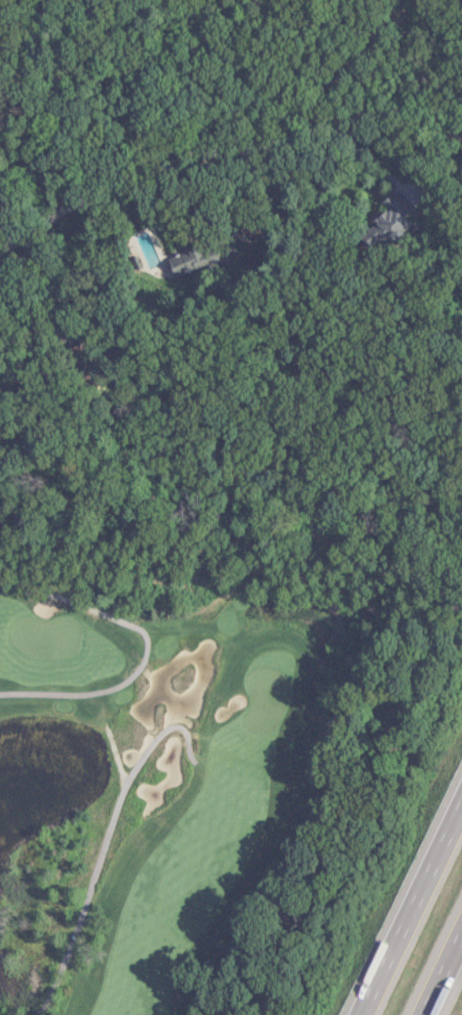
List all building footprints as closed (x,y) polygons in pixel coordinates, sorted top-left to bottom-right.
[(420,208),(400,190),(388,203),(408,221),(420,208)] [(196,251),(168,254),(170,280),(199,277),(196,251)]
